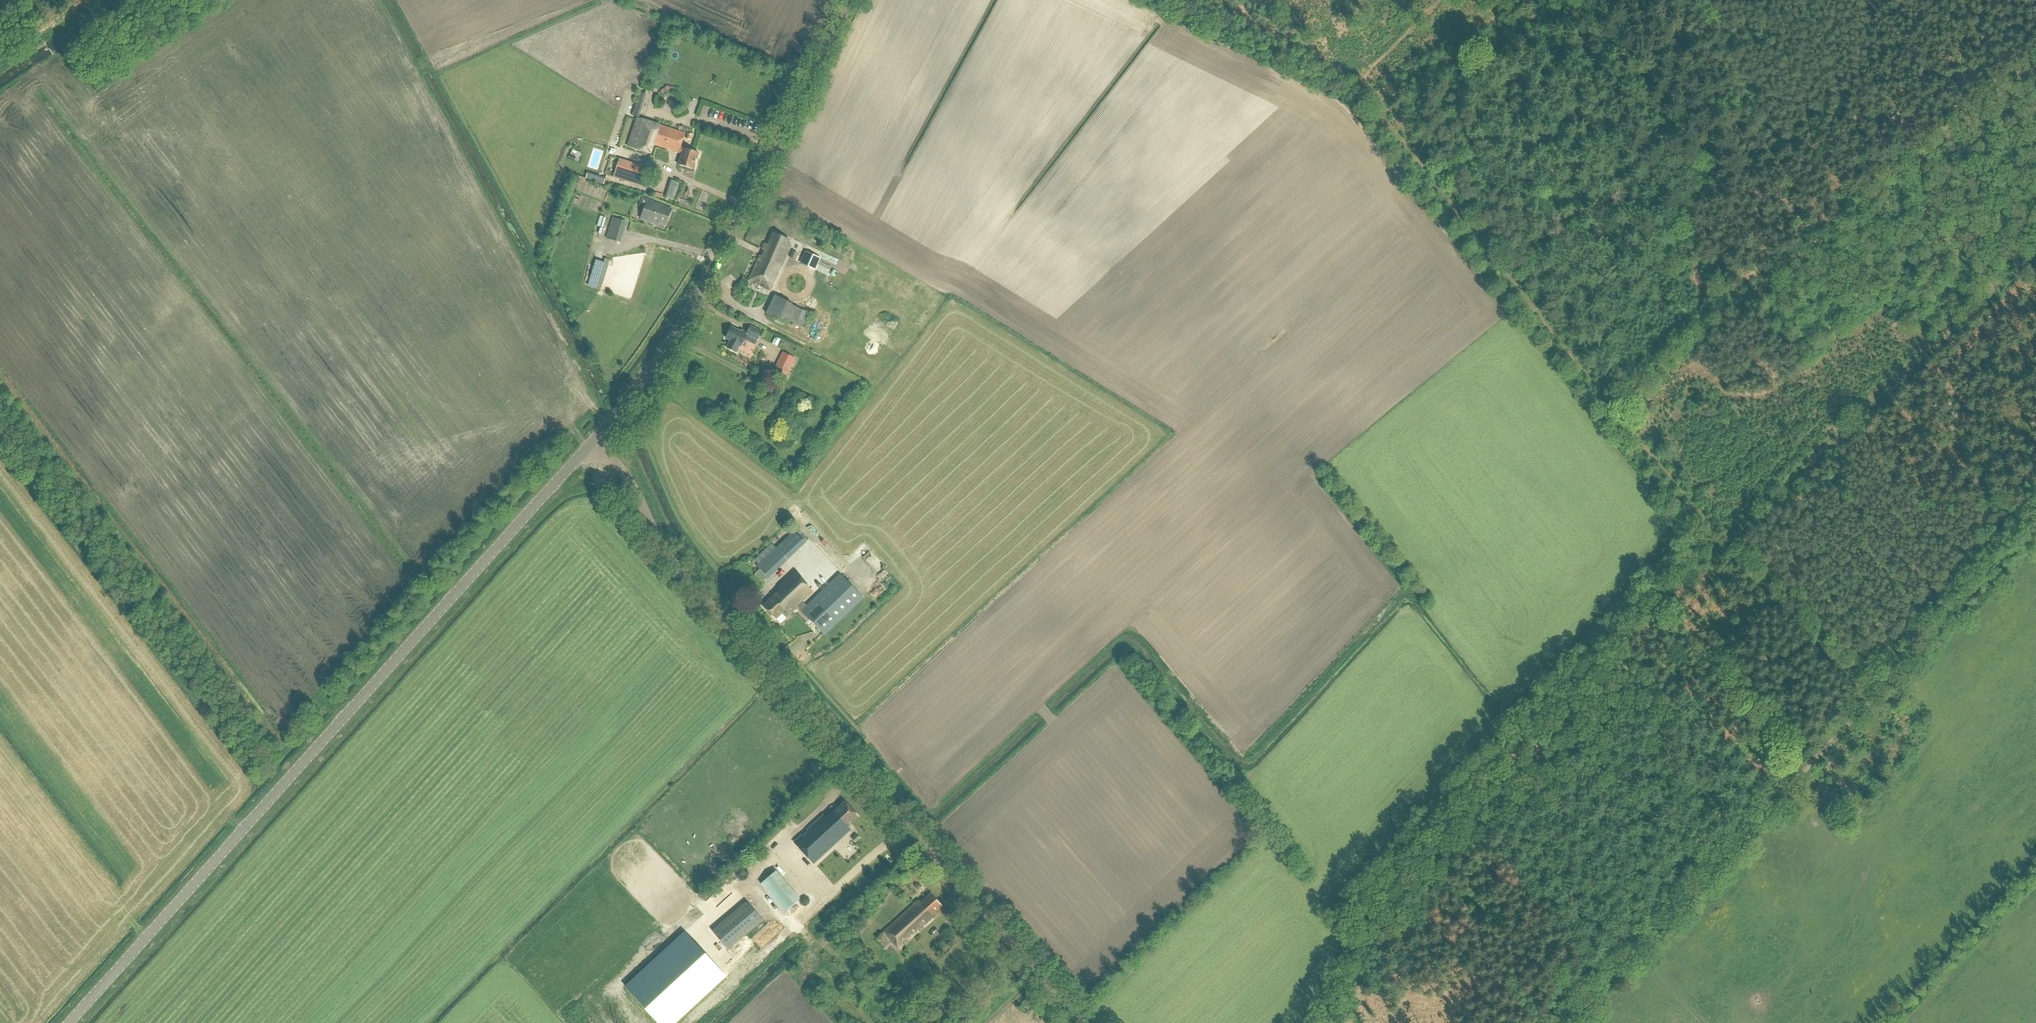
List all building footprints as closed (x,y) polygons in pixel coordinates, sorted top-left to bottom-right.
[(621,119),(625,108),(619,106),(615,117),(621,119)] [(654,144),(680,153),(682,154),(679,165),(694,170),(700,153),(682,146),(686,134),(638,118),(628,146),(651,154),(654,144)] [(644,186),(649,168),(619,159),(613,177),(644,186)] [(670,180),(665,198),(675,201),(680,183),(670,180)] [(646,208),(644,213),(641,220),(657,227),(659,222),(666,225),(671,213),(665,211),(666,207),(643,198),(639,205),(646,208)] [(637,219),(639,213),(630,210),(628,215),(637,219)] [(607,237),(619,241),(626,223),(614,218),(607,237)] [(589,240),(604,244),(609,223),(594,219),(589,240)] [(749,282),(757,285),(758,283),(764,285),(763,288),(772,292),(792,247),(789,245),(790,242),(774,235),(769,246),(766,245),(749,282)] [(792,251),(786,266),(791,269),(798,254),(792,251)] [(808,267),(815,270),(820,259),(813,256),(806,253),(803,258),(810,261),(808,267)] [(596,260),(587,286),(600,291),(610,259),(605,258),(604,262),(596,260)] [(774,289),(783,294),(792,277),(783,272),(774,289)] [(744,294),(754,295),(755,285),(735,285),(735,289),(744,289),(744,294)] [(751,320),(782,336),(791,319),(760,303),(751,320)] [(754,345),(761,331),(750,326),(746,334),(742,332),(741,333),(731,329),(726,339),(731,342),(727,349),(737,353),(740,346),(741,347),(745,340),(754,345)] [(783,352),(776,366),(789,373),(796,359),(783,352)] [(785,498),(795,508),(805,499),(795,489),(785,498)] [(802,516),(791,522),(796,531),(807,524),(802,516)] [(751,561),(756,566),(760,570),(766,577),(768,579),(787,561),(776,548),(771,543),(751,561)] [(779,589),(778,591),(762,605),(776,619),(785,610),(789,614),(797,606),(825,636),(864,599),(840,574),(807,605),(803,601),(835,571),(829,564),(812,543),(796,557),(803,564),(796,571),(795,570),(777,587),(779,589)] [(862,557),(858,564),(867,570),(872,563),(862,557)] [(814,863),(851,829),(848,827),(859,817),(845,801),(827,818),(824,815),(794,842),(814,863)] [(856,834),(852,838),(856,843),(860,838),(856,834)] [(778,868),(761,883),(785,912),(802,897),(778,868)] [(943,907),(931,894),(921,903),(919,901),(884,932),(899,950),(935,918),(933,916),(943,907)] [(728,950),(763,921),(747,902),(712,931),(728,950)] [(802,915),(793,923),(796,927),(805,919),(802,915)] [(611,991),(644,1022),(678,1022),(723,982),(673,931),(611,991)] [(845,976),(836,983),(840,987),(849,980),(845,976)] [(856,986),(852,981),(844,989),(848,993),(856,986)]
